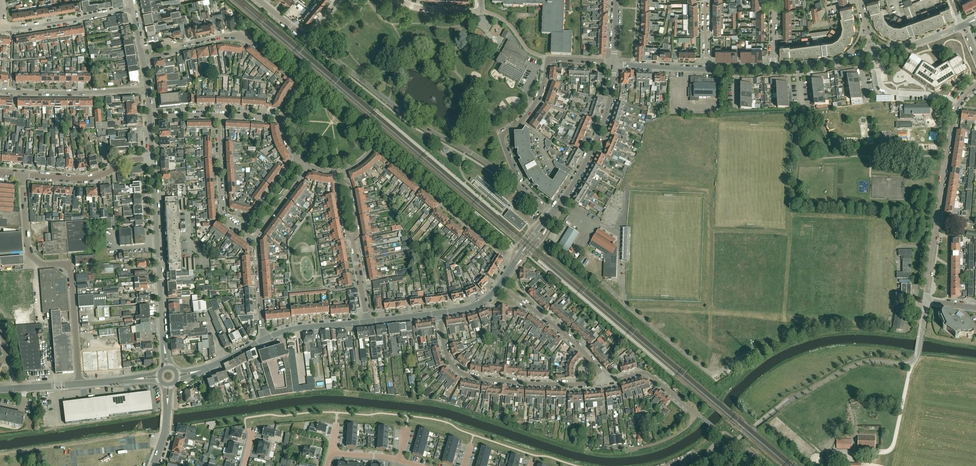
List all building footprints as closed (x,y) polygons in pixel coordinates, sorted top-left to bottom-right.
[(319,9),(323,5),(317,0),(313,4),(319,9)] [(572,46),(572,42),(571,42),(571,40),(572,40),(572,35),(571,35),(571,33),(572,33),(563,32),(563,28),(562,28),(562,25),(564,25),(564,21),(563,21),(563,19),(564,19),(564,14),(563,14),(563,12),(564,12),(570,12),(570,9),(570,6),(570,0),(493,0),(494,0),(494,3),(493,3),(504,4),(503,6),(504,6),(504,5),(506,5),(506,6),(510,6),(510,5),(513,5),(513,6),(517,7),(517,5),(520,5),(519,7),(524,7),(524,5),(524,4),(526,4),(526,5),(530,6),(530,4),(533,4),(533,6),(537,6),(537,4),(539,4),(539,6),(543,6),(543,8),(544,8),(544,10),(543,10),(543,14),(544,14),(544,17),(543,17),(543,21),(544,21),(544,23),(542,23),(542,27),(544,28),(543,30),(542,30),(542,34),(552,34),(553,35),(553,37),(552,37),(552,41),(553,41),(553,44),(551,44),(551,48),(553,48),(552,50),(551,50),(551,54),(571,55),(572,49),(570,49),(570,46),(572,46)] [(887,23),(883,18),(881,10),(879,10),(878,5),(880,5),(879,0),(867,3),(867,6),(869,7),(871,15),(873,16),(875,25),(877,26),(883,33),(885,33),(894,37),(895,36),(905,37),(905,36),(906,35),(918,30),(919,31),(925,30),(925,29),(925,28),(933,25),(935,26),(940,24),(941,22),(945,21),(944,19),(949,18),(951,18),(951,19),(954,18),(949,6),(945,7),(946,9),(942,10),(943,12),(918,20),(912,4),(905,7),(903,7),(909,24),(900,27),(893,26),(887,23)] [(973,9),(969,0),(962,4),(966,12),(973,9)] [(141,6),(142,10),(152,8),(151,8),(158,7),(158,5),(162,4),(161,1),(160,2),(160,1),(160,3),(157,3),(156,2),(154,3),(141,6)] [(225,18),(227,27),(231,26),(233,26),(235,26),(234,25),(235,25),(233,16),(228,17),(226,9),(224,1),(219,3),(221,10),(222,17),(225,17),(225,18)] [(818,12),(823,10),(821,6),(822,6),(820,1),(815,3),(816,7),(811,7),(813,18),(812,18),(813,23),(816,22),(815,20),(819,19),(818,12)] [(20,17),(26,16),(24,6),(24,7),(20,7),(20,3),(18,4),(20,17)] [(319,9),(313,4),(310,9),(316,13),(319,9)] [(808,33),(809,33),(811,35),(811,37),(813,37),(813,44),(788,48),(788,46),(784,47),(784,45),(780,45),(780,58),(784,57),(785,56),(790,55),(790,57),(794,56),(796,57),(801,57),(803,55),(810,54),(812,55),(817,55),(819,53),(831,51),(832,53),(841,48),(843,48),(848,40),(850,40),(851,40),(852,30),(854,29),(852,20),(853,18),(851,10),(852,8),(852,6),(840,8),(841,13),(842,12),(844,17),(842,18),(844,26),(843,33),(839,38),(833,42),(823,43),(822,36),(826,35),(826,33),(829,30),(808,33),(808,32),(808,33)] [(306,13),(312,18),(316,13),(310,9),(306,13)] [(162,13),(162,14),(163,17),(163,19),(171,17),(177,16),(180,15),(179,10),(173,11),(170,12),(164,13),(162,13)] [(206,17),(208,23),(209,30),(211,30),(214,30),(213,29),(214,29),(213,22),(210,23),(209,17),(210,17),(209,10),(205,11),(206,17)] [(215,29),(217,28),(217,29),(219,28),(219,29),(222,28),(223,27),(222,19),(221,19),(221,18),(222,18),(221,13),(217,14),(212,15),(213,20),(215,29)] [(306,13),(303,17),(309,22),(312,18),(306,13)] [(144,17),(145,22),(153,20),(158,19),(158,20),(163,19),(163,17),(162,14),(158,14),(152,16),(144,17)] [(118,21),(127,19),(126,15),(107,18),(108,21),(111,21),(111,22),(108,22),(108,23),(118,21)] [(190,26),(187,27),(186,21),(186,20),(184,15),(181,15),(182,16),(181,17),(182,21),(184,20),(184,21),(182,21),(179,22),(181,29),(182,34),(186,33),(186,35),(188,35),(189,35),(191,35),(191,34),(190,26)] [(195,16),(197,25),(198,33),(201,32),(201,33),(203,32),(204,31),(202,24),(201,24),(201,22),(199,22),(197,16),(195,16)] [(118,21),(108,23),(109,28),(119,27),(128,25),(127,19),(118,21)] [(166,25),(146,29),(147,34),(160,31),(160,29),(167,28),(166,25)] [(66,37),(65,31),(59,32),(60,38),(60,42),(64,41),(64,45),(67,44),(66,41),(66,37)] [(122,37),(131,36),(130,31),(120,32),(121,34),(107,36),(107,40),(122,37)] [(153,39),(154,39),(162,38),(162,37),(165,36),(164,31),(160,32),(160,31),(147,34),(148,40),(153,39)] [(55,46),(53,33),(46,34),(48,40),(48,44),(52,43),(53,47),(55,46)] [(42,41),(40,34),(34,35),(35,42),(38,42),(39,45),(40,45),(40,49),(41,51),(43,51),(43,48),(42,44),(42,41)] [(31,52),(28,36),(22,37),(24,47),(27,46),(27,47),(28,47),(29,53),(31,52)] [(24,47),(22,37),(16,38),(17,40),(15,41),(15,47),(17,47),(17,45),(20,44),(20,48),(21,51),(22,59),(25,58),(25,54),(24,51),(25,51),(24,47)] [(503,66),(499,73),(518,83),(519,83),(520,83),(520,82),(521,82),(527,69),(522,66),(525,58),(525,57),(526,56),(525,55),(525,54),(525,53),(524,52),(523,52),(520,50),(521,47),(509,41),(497,63),(503,66)] [(248,53),(251,55),(255,51),(250,47),(248,49),(244,49),(244,52),(244,53),(247,55),(248,53)] [(199,59),(201,59),(202,64),(203,69),(206,68),(202,50),(200,51),(200,50),(198,50),(198,51),(197,51),(197,54),(199,59)] [(251,64),(252,63),(255,59),(259,55),(255,51),(251,55),(253,57),(250,61),(251,61),(249,63),(251,65),(251,64)] [(192,70),(192,68),(189,53),(187,53),(187,52),(184,53),(184,54),(183,54),(185,62),(188,61),(190,71),(192,70)] [(255,59),(252,63),(251,64),(251,65),(252,66),(254,64),(257,61),(261,64),(265,59),(259,55),(255,59)] [(912,56),(902,70),(935,92),(968,72),(959,57),(935,72),(912,56)] [(270,64),(265,59),(261,64),(262,65),(259,69),(260,69),(258,71),(261,74),(263,71),(263,72),(266,68),(270,64)] [(155,66),(156,68),(161,67),(161,68),(175,66),(174,62),(167,63),(167,60),(155,62),(154,63),(155,67),(155,66)] [(266,68),(271,72),(272,73),(275,68),(270,64),(266,68)] [(173,68),(164,69),(155,70),(155,71),(154,71),(155,74),(156,74),(156,76),(174,74),(173,68)] [(281,73),(275,68),(272,73),(271,72),(269,76),(267,79),(269,80),(274,74),(276,72),(279,75),(281,73)] [(841,78),(847,77),(857,75),(856,69),(850,70),(850,71),(849,71),(848,70),(840,72),(841,78)] [(628,85),(629,80),(629,72),(622,72),(621,73),(621,84),(627,85),(627,90),(629,90),(629,85),(628,85)] [(122,78),(129,77),(130,82),(128,83),(128,84),(135,84),(136,84),(138,84),(139,83),(138,73),(122,75),(116,74),(117,80),(123,79),(122,78)] [(170,82),(175,81),(179,81),(178,74),(166,76),(156,77),(157,83),(167,82),(170,82)] [(593,83),(598,83),(598,75),(593,74),(593,75),(590,75),(590,80),(593,80),(593,83)] [(598,75),(598,83),(603,83),(603,80),(606,80),(606,76),(604,75),(598,75)] [(279,80),(285,84),(291,89),(294,85),(292,83),(292,82),(285,76),(283,79),(287,82),(286,84),(279,79),(279,80)] [(720,89),(720,80),(703,79),(703,78),(704,78),(691,77),(691,78),(691,85),(689,85),(689,88),(691,88),(690,101),(699,102),(699,98),(711,98),(716,98),(716,89),(720,89)] [(157,87),(157,90),(167,89),(167,86),(175,85),(174,84),(181,83),(182,87),(188,86),(188,80),(179,81),(170,82),(166,83),(157,84),(157,87)] [(281,89),(287,93),(291,89),(285,84),(279,80),(278,81),(280,82),(284,86),(281,89)] [(273,92),(278,95),(284,98),(287,93),(281,89),(279,93),(274,91),(273,92)] [(278,95),(273,92),(272,95),(275,96),(274,96),(277,97),(275,101),(282,103),(284,98),(278,95)] [(168,95),(158,96),(160,108),(181,106),(181,104),(184,104),(183,94),(180,94),(180,93),(168,95)] [(556,96),(549,93),(547,98),(557,102),(557,100),(558,101),(559,97),(556,96)] [(557,102),(547,98),(546,103),(556,107),(557,103),(559,104),(560,101),(558,101),(557,100),(557,102)] [(601,106),(601,105),(586,101),(585,103),(591,104),(590,107),(600,110),(601,106)] [(624,107),(625,104),(618,102),(616,107),(630,112),(631,109),(624,107)] [(545,105),(541,110),(547,115),(549,112),(551,110),(545,105)] [(929,115),(929,106),(904,106),(904,107),(900,107),(900,119),(913,119),(913,115),(929,115)] [(107,122),(101,123),(101,110),(95,111),(96,129),(108,128),(107,123),(107,122)] [(543,120),(544,119),(547,122),(550,117),(550,116),(547,115),(541,110),(537,115),(543,120)] [(596,120),(598,115),(585,111),(585,113),(590,114),(589,117),(596,120)] [(621,116),(622,114),(615,112),(613,117),(627,121),(628,119),(621,116)] [(534,120),(540,125),(543,120),(537,115),(534,120)] [(575,115),(574,118),(589,125),(591,120),(584,116),(583,119),(575,115)] [(137,117),(127,118),(126,118),(126,122),(122,122),(123,126),(137,125),(137,122),(137,121),(138,121),(138,118),(137,118),(137,117)] [(85,125),(85,126),(86,129),(94,128),(94,120),(94,118),(90,118),(90,124),(89,124),(86,125),(85,125)] [(578,125),(587,129),(589,125),(574,118),(573,120),(579,122),(578,125)] [(534,120),(533,120),(530,125),(536,130),(540,125),(534,120)] [(610,128),(625,134),(626,132),(620,130),(621,127),(611,123),(610,128)] [(573,135),(583,139),(584,137),(585,134),(569,128),(562,124),(559,129),(560,129),(563,130),(564,128),(569,129),(571,130),(570,133),(573,135)] [(570,125),(569,128),(585,134),(587,132),(586,131),(587,129),(578,125),(576,128),(570,125)] [(539,189),(538,191),(552,201),(559,190),(560,188),(561,188),(568,177),(567,177),(560,172),(558,176),(552,185),(543,178),(537,168),(541,165),(539,162),(535,164),(529,153),(528,133),(530,133),(529,131),(530,131),(526,128),(522,133),(515,133),(516,150),(518,150),(518,154),(517,154),(517,157),(519,159),(520,159),(521,162),(519,163),(530,181),(531,180),(533,183),(532,184),(534,186),(536,188),(536,187),(539,189)] [(624,137),(625,134),(610,128),(608,133),(615,136),(616,133),(624,137)] [(114,138),(114,141),(113,141),(113,140),(110,140),(111,152),(129,151),(129,148),(131,148),(138,147),(138,144),(135,144),(135,135),(134,133),(132,134),(131,131),(118,132),(118,138),(114,138)] [(15,139),(16,136),(12,135),(12,144),(8,144),(7,163),(9,163),(10,162),(13,163),(14,155),(11,155),(12,148),(14,148),(15,142),(15,139)] [(567,135),(566,138),(581,144),(583,139),(573,135),(572,138),(567,135)] [(275,145),(281,142),(281,141),(281,140),(280,136),(267,139),(268,142),(271,141),(273,140),(275,144),(275,145)] [(612,136),(610,141),(609,141),(624,147),(625,146),(619,143),(621,140),(612,136)] [(565,140),(572,143),(571,146),(579,149),(581,144),(566,138),(565,140)] [(178,140),(169,140),(160,140),(160,147),(169,146),(169,143),(178,142),(179,148),(184,148),(184,139),(178,140)] [(623,150),(624,147),(609,141),(607,145),(614,149),(615,147),(623,150)] [(283,147),(281,142),(275,145),(276,148),(274,149),(274,150),(272,151),(272,153),(277,150),(283,147)] [(613,150),(614,149),(607,145),(605,150),(606,150),(620,157),(621,154),(613,150)] [(283,147),(277,150),(272,153),(274,155),(276,153),(276,154),(278,152),(280,155),(280,156),(286,152),(285,150),(283,147)] [(566,149),(580,157),(582,152),(575,149),(574,151),(567,147),(566,149)] [(580,157),(566,149),(565,151),(570,154),(568,156),(578,161),(580,157)] [(620,157),(606,150),(604,155),(617,161),(618,158),(619,159),(620,157)] [(282,162),(285,164),(289,160),(288,158),(289,156),(287,152),(286,152),(280,156),(281,157),(283,160),(282,162)] [(373,157),(373,158),(381,165),(382,165),(378,162),(380,160),(384,164),(386,161),(379,155),(378,156),(376,154),(373,157)] [(596,159),(611,166),(612,164),(607,161),(608,159),(598,154),(596,159)] [(97,164),(100,163),(98,157),(95,158),(96,159),(95,159),(94,155),(89,156),(90,160),(89,160),(90,167),(91,167),(92,168),(94,168),(94,167),(97,166),(97,164)] [(568,156),(567,159),(561,156),(560,158),(575,166),(578,161),(568,156)] [(373,166),(376,164),(379,167),(381,165),(373,158),(369,162),(373,166)] [(572,170),(575,166),(560,158),(559,160),(565,163),(564,165),(566,167),(572,170)] [(603,168),(604,165),(610,168),(611,166),(596,159),(594,164),(601,167),(603,168)] [(266,165),(278,173),(281,169),(274,164),(273,166),(271,164),(268,162),(266,165)] [(364,165),(371,174),(374,172),(371,169),(373,167),(373,166),(369,162),(364,165)] [(561,171),(560,172),(567,177),(571,171),(555,162),(554,163),(556,167),(561,171)] [(268,172),(275,177),(278,173),(266,165),(266,164),(264,166),(269,171),(268,172)] [(364,174),(366,172),(369,176),(371,174),(364,165),(360,169),(363,174),(364,174)] [(591,169),(603,176),(607,178),(608,176),(598,170),(600,168),(593,165),(591,169)] [(393,174),(396,170),(392,166),(385,174),(385,173),(383,176),(385,177),(387,175),(390,177),(393,174)] [(140,172),(141,171),(141,169),(140,169),(140,168),(131,169),(132,172),(128,173),(129,175),(130,175),(130,178),(136,178),(135,175),(140,174),(140,172)] [(357,178),(359,182),(363,180),(360,176),(363,174),(360,169),(359,169),(354,171),(354,172),(357,178)] [(595,177),(596,175),(602,179),(603,176),(591,169),(588,174),(595,177)] [(263,175),(272,182),(275,177),(268,172),(267,174),(265,172),(262,170),(260,172),(263,175)] [(396,177),(393,180),(391,182),(393,184),(395,181),(401,174),(396,170),(393,174),(396,177)] [(170,172),(170,175),(161,175),(162,185),(181,185),(186,184),(185,174),(176,174),(176,172),(170,172)] [(262,180),(269,186),(272,182),(263,175),(260,172),(259,175),(261,177),(263,179),(262,180)] [(309,180),(314,181),(316,174),(312,173),(310,175),(309,175),(305,179),(308,181),(309,180)] [(317,188),(319,188),(321,183),(322,176),(316,174),(314,181),(315,181),(318,182),(317,188)] [(406,177),(401,174),(395,181),(393,184),(394,185),(396,183),(399,180),(402,182),(406,177)] [(599,185),(600,183),(593,179),(595,177),(588,174),(586,178),(599,185)] [(328,177),(322,176),(321,183),(319,188),(317,195),(320,195),(323,183),(326,183),(327,183),(328,177)] [(399,190),(401,191),(399,194),(410,181),(406,177),(402,182),(404,184),(402,187),(401,187),(399,190)] [(479,178),(477,182),(490,194),(493,191),(479,178)] [(586,178),(583,183),(590,186),(591,184),(597,188),(599,185),(586,178)] [(258,191),(262,194),(265,191),(261,187),(256,184),(255,183),(254,183),(253,182),(250,179),(248,182),(250,183),(251,182),(253,183),(255,185),(254,186),(257,188),(256,189),(258,191)] [(255,180),(253,182),(254,183),(255,183),(256,184),(261,187),(265,191),(268,187),(262,181),(261,183),(258,181),(257,182),(255,180)] [(415,185),(410,181),(399,194),(401,195),(403,193),(405,190),(405,191),(408,193),(411,189),(411,190),(415,185)] [(21,229),(20,209),(13,209),(15,185),(0,184),(0,227),(21,229)] [(306,188),(301,184),(298,188),(310,197),(311,196),(309,194),(309,193),(307,191),(308,189),(306,188)] [(589,188),(583,184),(580,188),(593,196),(595,194),(588,189),(589,188)] [(414,192),(411,195),(409,197),(411,199),(419,189),(415,185),(411,190),(414,192)] [(250,191),(255,195),(259,198),(262,194),(258,191),(256,189),(255,191),(252,189),(252,190),(249,188),(248,190),(250,191)] [(295,192),(302,197),(303,196),(305,198),(306,197),(309,199),(310,197),(298,188),(295,192)] [(593,196),(580,188),(577,192),(585,197),(587,195),(592,198),(593,196)] [(72,206),(73,206),(78,206),(79,198),(82,198),(82,191),(77,190),(76,198),(73,198),(72,206)] [(256,202),(259,198),(255,195),(250,191),(248,190),(247,191),(249,193),(249,194),(251,195),(250,197),(256,202)] [(426,194),(422,191),(417,197),(421,200),(426,194)] [(495,191),(492,195),(506,207),(509,204),(495,191)] [(305,204),(303,201),(301,199),(302,197),(295,192),(292,196),(304,205),(305,204)] [(585,197),(577,192),(575,197),(588,205),(589,203),(584,200),(585,197)] [(395,193),(389,199),(392,202),(398,196),(395,193)] [(430,198),(426,194),(421,200),(425,204),(430,198)] [(300,206),(300,205),(303,207),(304,205),(292,196),(289,200),(294,204),(296,206),(297,204),(300,206)] [(588,205),(575,197),(572,201),(578,205),(579,203),(586,207),(588,205)] [(169,268),(169,272),(176,272),(180,271),(180,267),(180,256),(179,247),(179,243),(179,239),(179,235),(178,231),(178,227),(178,223),(177,214),(177,210),(177,206),(177,203),(176,203),(176,198),(165,199),(165,204),(167,204),(167,206),(165,206),(165,210),(166,210),(167,215),(165,215),(165,218),(166,218),(166,220),(166,224),(167,223),(167,228),(166,228),(166,233),(167,233),(167,234),(168,234),(168,236),(169,237),(167,237),(167,239),(167,243),(168,243),(169,248),(167,248),(167,251),(168,251),(168,253),(167,253),(168,256),(169,256),(169,261),(168,261),(168,266),(170,265),(171,267),(169,267),(169,268)] [(435,201),(430,198),(425,204),(430,207),(435,201)] [(298,208),(294,205),(289,201),(286,205),(297,214),(299,212),(296,210),(298,208)] [(435,201),(430,207),(434,211),(439,205),(435,201)] [(244,213),(248,214),(256,204),(254,202),(252,204),(250,207),(247,205),(246,204),(244,213)] [(283,209),(289,214),(291,213),(293,215),(293,214),(296,216),(297,214),(286,205),(283,209)] [(359,211),(360,216),(369,214),(369,212),(371,211),(377,210),(376,207),(374,208),(359,211)] [(292,216),(289,214),(283,209),(280,213),(291,222),(293,220),(290,218),(292,216)] [(437,210),(432,216),(428,220),(430,222),(434,218),(436,219),(441,213),(437,210)] [(291,222),(280,213),(277,217),(282,221),(283,222),(285,221),(287,222),(290,224),(291,222)] [(436,219),(440,223),(445,217),(441,213),(436,219)] [(518,226),(517,228),(520,230),(525,224),(524,223),(525,223),(524,222),(524,223),(516,217),(515,218),(510,213),(507,216),(518,226)] [(445,217),(440,223),(445,227),(450,221),(445,217)] [(115,229),(114,218),(107,219),(106,219),(107,230),(115,229)] [(281,222),(276,218),(273,222),(278,226),(282,229),(285,231),(286,230),(283,228),(284,227),(281,225),(283,223),(281,222)] [(38,251),(43,251),(43,255),(88,252),(87,240),(86,222),(51,224),(52,234),(46,234),(46,243),(42,243),(42,244),(38,244),(38,251)] [(220,225),(216,222),(213,227),(212,227),(209,231),(212,234),(214,231),(215,232),(220,225)] [(275,230),(277,231),(278,230),(280,232),(280,231),(283,233),(285,231),(282,229),(278,226),(273,222),(270,226),(275,230)] [(450,231),(455,225),(451,222),(446,227),(450,231)] [(216,236),(218,238),(221,233),(224,228),(220,225),(215,232),(217,233),(215,235),(216,236)] [(450,231),(455,235),(459,229),(455,225),(450,231)] [(275,233),(277,231),(275,230),(270,226),(267,230),(272,234),(276,237),(279,239),(280,238),(277,236),(278,235),(275,233)] [(224,228),(221,233),(218,238),(219,239),(220,239),(222,237),(223,238),(228,231),(224,228)] [(569,228),(557,247),(567,253),(579,234),(569,228)] [(120,246),(145,244),(144,236),(144,229),(119,230),(120,246)] [(459,229),(455,235),(459,238),(464,232),(459,229)] [(264,235),(267,237),(271,240),(272,238),(274,240),(275,239),(277,241),(279,239),(276,237),(272,234),(267,230),(264,234),(264,235)] [(472,233),(468,230),(463,235),(468,239),(472,233)] [(614,251),(616,247),(617,247),(613,244),(616,240),(599,230),(589,245),(605,255),(604,278),(608,278),(608,280),(612,280),(612,278),(616,278),(617,257),(616,257),(617,252),(614,251)] [(234,235),(230,232),(225,239),(226,240),(224,242),(225,243),(227,244),(234,235)] [(0,235),(0,255),(23,253),(21,233),(0,235)] [(477,237),(472,233),(468,239),(472,243),(477,237)] [(238,238),(234,235),(227,244),(229,246),(231,244),(233,245),(238,238)] [(481,240),(477,237),(472,243),(476,246),(481,240)] [(240,240),(238,238),(233,245),(234,246),(232,248),(235,250),(242,241),(240,240)] [(959,238),(959,240),(952,240),(951,246),(960,246),(960,243),(963,243),(963,238),(959,238)] [(481,240),(476,246),(480,250),(485,244),(481,240)] [(246,244),(242,241),(235,250),(237,252),(239,250),(241,251),(246,244)] [(241,251),(242,249),(245,252),(245,254),(244,254),(244,256),(249,256),(248,246),(246,244),(241,251)] [(911,278),(911,263),(911,260),(910,260),(910,256),(911,256),(911,250),(899,250),(898,256),(904,256),(904,260),(903,260),(903,272),(897,272),(897,278),(911,278)] [(497,255),(494,259),(500,263),(503,259),(497,255)] [(576,263),(579,266),(585,258),(582,255),(576,263)] [(24,266),(23,257),(1,259),(0,259),(0,267),(2,267),(2,268),(24,266)] [(96,265),(95,257),(75,258),(76,266),(96,265)] [(498,268),(500,263),(494,259),(492,262),(489,260),(488,261),(498,268)] [(487,262),(491,265),(488,269),(495,273),(498,268),(488,261),(487,262)] [(121,269),(120,265),(101,266),(101,273),(114,273),(114,270),(121,269)] [(60,312),(69,311),(66,278),(56,269),(40,270),(43,313),(51,312),(60,312)] [(495,273),(488,269),(485,274),(491,278),(495,273)] [(558,285),(560,282),(562,281),(550,272),(548,274),(547,276),(558,285)] [(386,273),(381,273),(370,276),(371,281),(379,279),(378,277),(387,275),(386,273)] [(85,274),(76,275),(76,277),(76,280),(77,282),(83,282),(86,282),(88,281),(88,274),(85,274)] [(480,280),(485,285),(489,281),(483,276),(480,280)] [(376,311),(382,310),(381,304),(381,301),(380,292),(380,289),(380,285),(381,284),(403,281),(402,277),(373,282),(375,299),(374,299),(374,303),(375,302),(376,311)] [(537,277),(529,285),(532,288),(540,279),(537,277)] [(485,285),(480,280),(476,285),(481,290),(485,285)] [(168,292),(177,292),(176,285),(182,285),(182,283),(167,283),(168,292)] [(911,295),(911,284),(902,284),(901,293),(906,293),(906,295),(911,295)] [(470,288),(473,295),(478,292),(475,286),(470,288)] [(473,295),(470,288),(464,291),(468,297),(473,295)] [(541,290),(539,288),(537,291),(534,288),(528,293),(533,298),(541,290)] [(347,291),(348,296),(348,299),(349,304),(350,314),(356,313),(355,304),(353,294),(357,293),(357,289),(347,291)] [(542,292),(541,290),(533,298),(537,302),(543,297),(540,294),(542,292)] [(145,301),(149,301),(148,294),(143,294),(136,294),(136,295),(132,295),(132,299),(137,299),(140,299),(140,302),(145,302),(145,301)] [(78,297),(79,308),(94,307),(94,301),(93,296),(78,297)] [(551,298),(551,299),(550,299),(542,307),(547,312),(550,308),(552,306),(550,303),(555,298),(553,296),(551,298)] [(546,300),(543,297),(537,302),(542,307),(550,299),(548,297),(546,300)] [(209,301),(210,302),(214,312),(220,309),(215,299),(209,301)] [(205,301),(206,307),(206,310),(208,310),(213,321),(212,322),(218,336),(224,349),(230,346),(224,333),(214,312),(210,302),(209,301),(205,301)] [(556,303),(554,306),(551,310),(555,314),(563,305),(561,303),(559,306),(556,303)] [(565,307),(563,305),(555,314),(560,318),(564,314),(566,312),(563,309),(565,307)] [(140,316),(135,317),(149,315),(149,310),(149,306),(137,307),(138,310),(140,310),(140,311),(140,316)] [(501,321),(503,321),(503,306),(498,306),(498,310),(493,310),(493,321),(501,321)] [(509,307),(503,306),(503,321),(498,339),(503,340),(504,336),(503,335),(505,326),(504,326),(505,321),(505,317),(512,317),(512,310),(509,310),(509,307)] [(97,318),(110,317),(109,309),(97,309),(97,318)] [(483,310),(486,317),(488,316),(489,319),(491,318),(491,317),(492,317),(492,310),(487,310),(487,309),(483,310)] [(519,310),(514,310),(514,317),(515,317),(515,318),(517,319),(517,317),(520,318),(524,311),(519,309),(519,310)] [(488,323),(486,317),(483,310),(478,312),(482,322),(484,321),(486,326),(488,324),(488,323)] [(528,313),(524,311),(520,318),(517,325),(520,326),(522,321),(524,322),(525,320),(528,313)] [(899,316),(895,315),(892,331),(896,332),(897,330),(903,331),(906,312),(900,311),(899,316)] [(70,324),(61,325),(60,312),(51,312),(56,374),(56,373),(62,373),(62,374),(73,373),(70,324)] [(560,318),(565,323),(573,314),(571,312),(569,315),(566,312),(564,314),(560,318)] [(963,320),(963,319),(962,318),(961,318),(961,317),(960,317),(959,317),(959,316),(959,317),(957,319),(955,318),(953,315),(952,312),(941,312),(940,315),(942,318),(940,318),(944,327),(947,328),(946,329),(955,336),(956,335),(959,336),(968,337),(968,336),(971,336),(974,334),(969,324),(966,324),(963,323),(961,322),(963,320)] [(188,324),(197,323),(196,313),(186,314),(186,316),(182,316),(182,315),(169,316),(170,325),(188,324)] [(467,316),(469,323),(470,325),(472,325),(474,330),(477,329),(472,314),(467,316)] [(565,323),(570,327),(576,321),(572,318),(575,315),(573,314),(565,323)] [(531,315),(526,321),(525,323),(527,324),(523,328),(526,330),(535,318),(531,315)] [(234,318),(232,319),(233,322),(242,339),(247,337),(243,329),(241,330),(236,321),(234,318)] [(535,318),(526,330),(528,332),(531,327),(533,328),(539,320),(535,318)] [(226,321),(230,328),(237,342),(239,341),(239,342),(241,341),(241,340),(237,332),(236,333),(233,328),(234,328),(229,319),(226,321)] [(530,333),(531,334),(533,336),(542,323),(539,320),(533,328),(530,333)] [(571,328),(576,332),(583,324),(585,322),(583,320),(580,324),(577,322),(571,328)] [(237,342),(230,328),(226,321),(223,322),(227,330),(228,330),(228,331),(229,337),(233,344),(237,342)] [(254,329),(253,321),(250,322),(250,326),(245,328),(249,336),(253,334),(253,332),(254,331),(253,329),(254,329)] [(140,327),(123,329),(123,331),(123,330),(124,335),(123,335),(123,336),(136,334),(141,334),(151,333),(150,323),(149,324),(141,324),(140,324),(140,326),(140,327)] [(202,337),(208,336),(207,328),(202,328),(202,323),(197,323),(188,324),(170,325),(171,338),(180,337),(183,337),(183,332),(190,331),(190,333),(187,333),(187,338),(191,338),(195,337),(202,337)] [(542,323),(533,336),(538,339),(541,334),(542,332),(547,326),(542,323)] [(39,335),(42,335),(42,324),(15,326),(23,371),(41,370),(39,335)] [(581,336),(585,332),(587,330),(583,327),(585,325),(583,324),(576,332),(581,336)] [(398,335),(398,339),(399,344),(402,344),(401,339),(401,335),(399,325),(389,326),(390,336),(398,335)] [(597,331),(600,334),(602,331),(604,332),(607,329),(602,325),(597,331)] [(548,327),(543,333),(542,335),(543,336),(540,340),(542,342),(552,331),(548,327)] [(370,342),(371,342),(376,342),(376,336),(375,328),(368,328),(369,338),(370,342)] [(365,340),(365,339),(363,329),(358,330),(359,340),(363,340),(363,342),(364,349),(360,350),(361,358),(367,358),(365,340)] [(581,336),(586,341),(593,332),(591,331),(590,333),(587,330),(585,332),(581,336)] [(347,331),(342,331),(342,341),(346,341),(346,349),(353,348),(352,336),(347,337),(347,331)] [(542,342),(544,344),(547,340),(549,342),(556,334),(552,331),(542,342)] [(586,341),(591,345),(595,341),(596,338),(593,335),(595,334),(593,332),(586,341)] [(123,336),(121,336),(121,345),(139,343),(139,342),(151,341),(151,333),(141,334),(136,334),(123,336)] [(556,334),(549,342),(550,343),(547,347),(549,349),(559,337),(556,334)] [(612,338),(611,337),(609,340),(614,345),(619,340),(615,335),(612,338)] [(559,337),(549,349),(551,350),(555,346),(556,348),(558,346),(563,340),(559,337)] [(604,345),(602,343),(601,344),(598,341),(589,349),(593,354),(602,346),(604,345)] [(180,345),(171,346),(172,351),(172,352),(181,351),(181,353),(189,353),(189,345),(184,345),(180,345)] [(258,354),(261,364),(267,363),(282,358),(288,356),(288,354),(288,352),(285,353),(283,346),(258,354)] [(598,359),(602,355),(604,353),(602,350),(604,348),(602,346),(593,354),(598,359)] [(425,354),(425,356),(441,352),(439,347),(429,350),(430,352),(425,354)] [(465,349),(464,347),(459,348),(452,350),(453,355),(460,353),(459,351),(465,349)] [(570,350),(573,352),(575,354),(572,357),(578,362),(582,357),(572,348),(570,350)] [(122,349),(107,350),(108,370),(123,369),(123,368),(123,362),(122,349)] [(107,350),(97,351),(98,371),(108,370),(107,350)] [(255,350),(250,352),(256,372),(259,372),(256,364),(259,363),(257,358),(255,350)] [(97,351),(82,352),(83,372),(98,371),(97,351)] [(252,374),(253,374),(255,380),(258,379),(256,372),(250,352),(246,354),(248,362),(250,361),(252,366),(250,367),(252,374)] [(468,352),(464,356),(462,355),(457,360),(461,363),(469,353),(468,352)] [(461,363),(465,367),(470,361),(468,360),(472,355),(469,353),(461,363)] [(606,356),(604,353),(602,355),(598,359),(602,364),(610,356),(609,354),(606,356)] [(244,355),(238,358),(242,365),(245,364),(247,371),(249,377),(251,376),(249,370),(244,355)] [(288,356),(282,358),(286,371),(290,370),(290,369),(290,366),(289,364),(289,362),(289,359),(288,357),(288,356)] [(606,369),(612,363),(609,360),(612,358),(610,356),(602,364),(606,369)] [(442,357),(432,359),(433,361),(428,363),(428,365),(443,361),(442,357)] [(574,367),(574,365),(578,362),(572,357),(569,360),(563,358),(563,361),(568,363),(567,364),(574,367)] [(631,357),(628,358),(631,370),(637,368),(634,362),(632,362),(631,357)] [(237,368),(240,376),(241,380),(241,382),(243,381),(239,367),(241,365),(242,365),(238,358),(233,361),(237,368)] [(626,358),(627,364),(625,364),(623,359),(624,364),(624,365),(626,372),(631,370),(628,358),(626,358)] [(232,370),(233,370),(235,369),(238,377),(239,381),(241,380),(240,376),(237,368),(233,361),(229,363),(232,370)] [(224,365),(226,372),(229,382),(231,382),(229,375),(233,373),(232,370),(229,363),(224,365)] [(574,373),(574,368),(574,367),(567,364),(567,365),(562,363),(561,366),(565,367),(565,368),(566,368),(566,369),(557,367),(556,370),(564,373),(566,373),(574,373)] [(445,367),(441,373),(439,375),(440,376),(437,380),(439,382),(449,370),(445,367)] [(449,370),(439,382),(441,384),(445,380),(446,381),(453,374),(449,370)] [(229,383),(229,382),(226,372),(222,373),(222,374),(221,374),(224,385),(229,383)] [(224,385),(221,374),(217,375),(217,376),(216,376),(219,385),(220,387),(225,386),(224,385)] [(446,381),(448,383),(444,387),(446,388),(457,377),(453,374),(446,381)] [(457,377),(446,388),(449,390),(452,386),(454,387),(455,386),(460,380),(457,377)] [(645,380),(644,378),(639,379),(641,386),(650,383),(646,380),(645,380)] [(630,382),(633,392),(635,391),(636,396),(639,395),(634,381),(630,382)] [(621,385),(623,394),(626,394),(627,399),(630,398),(625,383),(621,385)] [(186,397),(199,395),(199,392),(199,388),(196,388),(196,390),(194,390),(185,391),(186,393),(185,393),(185,396),(186,396),(186,397)] [(652,402),(654,404),(654,403),(663,394),(658,390),(654,396),(656,398),(652,402)] [(150,392),(63,403),(65,424),(109,419),(109,417),(153,411),(150,392)] [(667,398),(663,394),(654,403),(654,404),(656,405),(660,401),(661,403),(658,407),(659,408),(667,398)] [(670,400),(667,398),(659,408),(660,409),(664,404),(666,406),(670,400)] [(25,416),(7,413),(5,424),(22,428),(25,416)] [(591,423),(594,423),(594,422),(598,421),(597,414),(594,414),(594,417),(590,418),(591,423)] [(308,431),(322,435),(323,432),(325,433),(327,426),(324,425),(325,424),(321,423),(321,424),(317,423),(315,429),(310,427),(308,431)] [(177,428),(176,431),(177,431),(177,434),(178,434),(185,435),(188,435),(187,438),(195,440),(196,434),(193,433),(194,428),(187,426),(187,428),(179,427),(178,427),(178,428),(177,428)] [(264,428),(262,436),(263,436),(269,437),(268,441),(269,441),(279,443),(281,438),(276,436),(275,436),(276,431),(273,430),(272,430),(272,428),(269,427),(268,427),(267,429),(265,428),(264,428)] [(225,433),(224,439),(233,441),(234,438),(238,439),(240,440),(241,439),(242,435),(241,435),(242,433),(230,430),(229,434),(225,433)] [(176,437),(175,441),(191,446),(192,442),(188,441),(189,439),(178,436),(178,438),(176,437)] [(875,449),(875,437),(858,437),(858,449),(875,449)] [(224,439),(223,443),(226,444),(225,448),(227,449),(228,449),(238,451),(239,446),(233,444),(233,441),(224,439)] [(852,449),(852,440),(841,440),(841,449),(852,449)] [(258,449),(271,452),(273,443),(268,442),(267,445),(263,444),(260,443),(260,444),(259,443),(258,449)] [(182,449),(173,447),(172,450),(172,451),(174,452),(173,453),(186,457),(187,454),(181,452),(182,449)] [(303,455),(313,458),(314,454),(320,456),(322,449),(314,447),(314,450),(310,449),(309,448),(306,447),(306,448),(305,447),(304,448),(303,449),(303,452),(303,453),(303,455)] [(224,454),(223,457),(230,459),(231,456),(235,457),(236,457),(238,451),(228,449),(227,449),(226,454),(226,455),(224,454)] [(268,461),(271,452),(258,449),(257,455),(265,457),(264,460),(268,461)] [(170,460),(177,462),(181,463),(182,460),(183,461),(188,462),(189,459),(184,458),(171,454),(171,456),(170,456),(169,459),(170,459),(170,460)]
